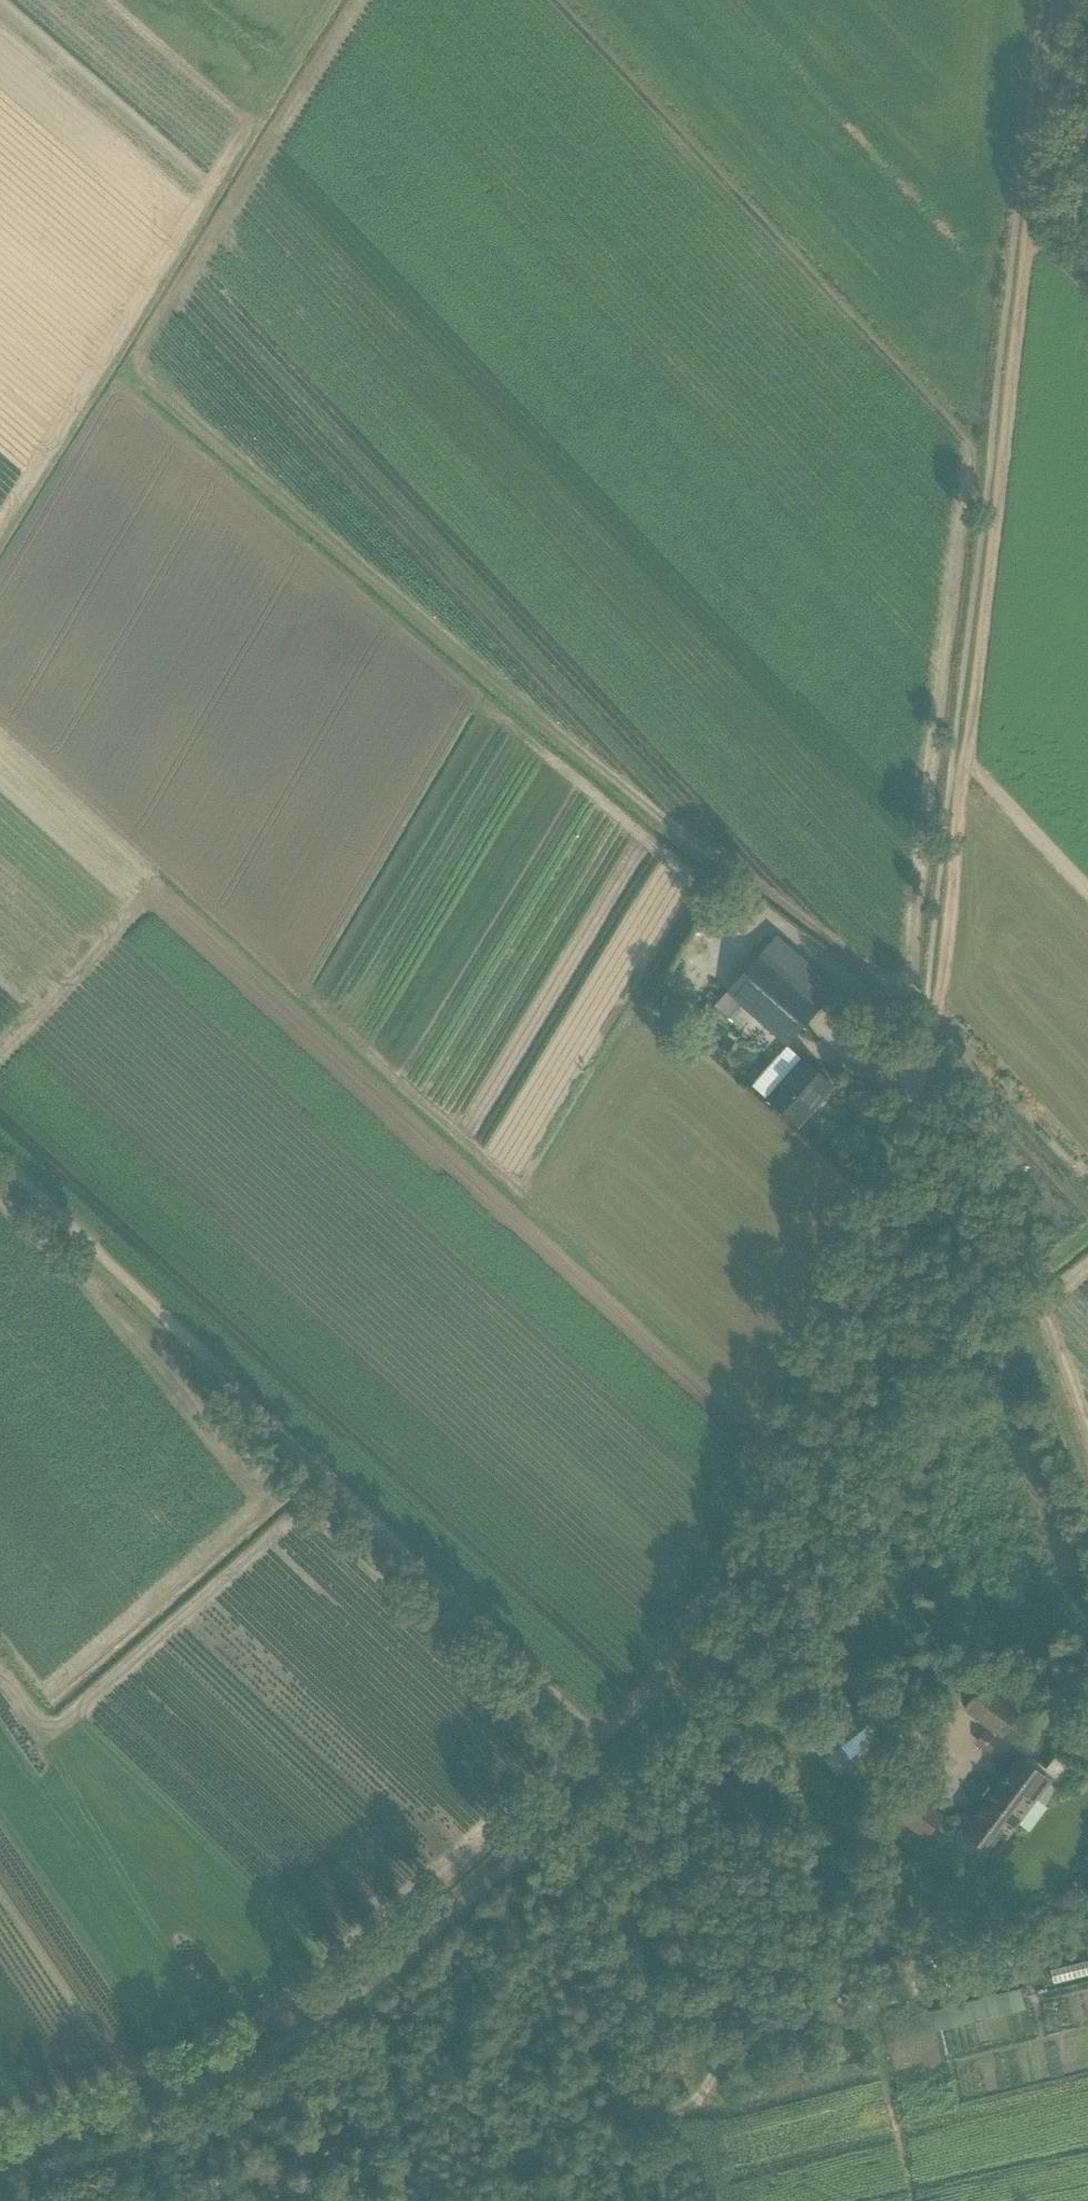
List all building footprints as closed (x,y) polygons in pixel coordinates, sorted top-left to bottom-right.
[(740,1028),(752,1015),(787,1046),(822,1006),(805,991),(764,955),(726,999),(718,1008),(740,1028)] [(833,1087),(803,1060),(788,1047),(753,1086),(768,1100),(795,1123),(818,1096),(822,1099),(833,1087)] [(1018,1711),(988,1690),(982,1686),(964,1711),(1001,1737),(1018,1711)] [(833,1770),(880,1733),(871,1721),(857,1703),(809,1740),(823,1758),(833,1770)] [(983,1731),(975,1742),(989,1753),(998,1742),(983,1731)] [(1000,1812),(1013,1821),(1045,1780),(1059,1791),(1075,1769),(1055,1755),(1046,1768),(1028,1755),(1023,1763),(1019,1760),(992,1796),(1005,1806),(1000,1812)] [(902,1788),(887,1812),(925,1840),(942,1817),(902,1788)] [(964,1833),(982,1846),(990,1852),(1013,1821),(1000,1812),(1005,1806),(992,1796),(964,1833)]
